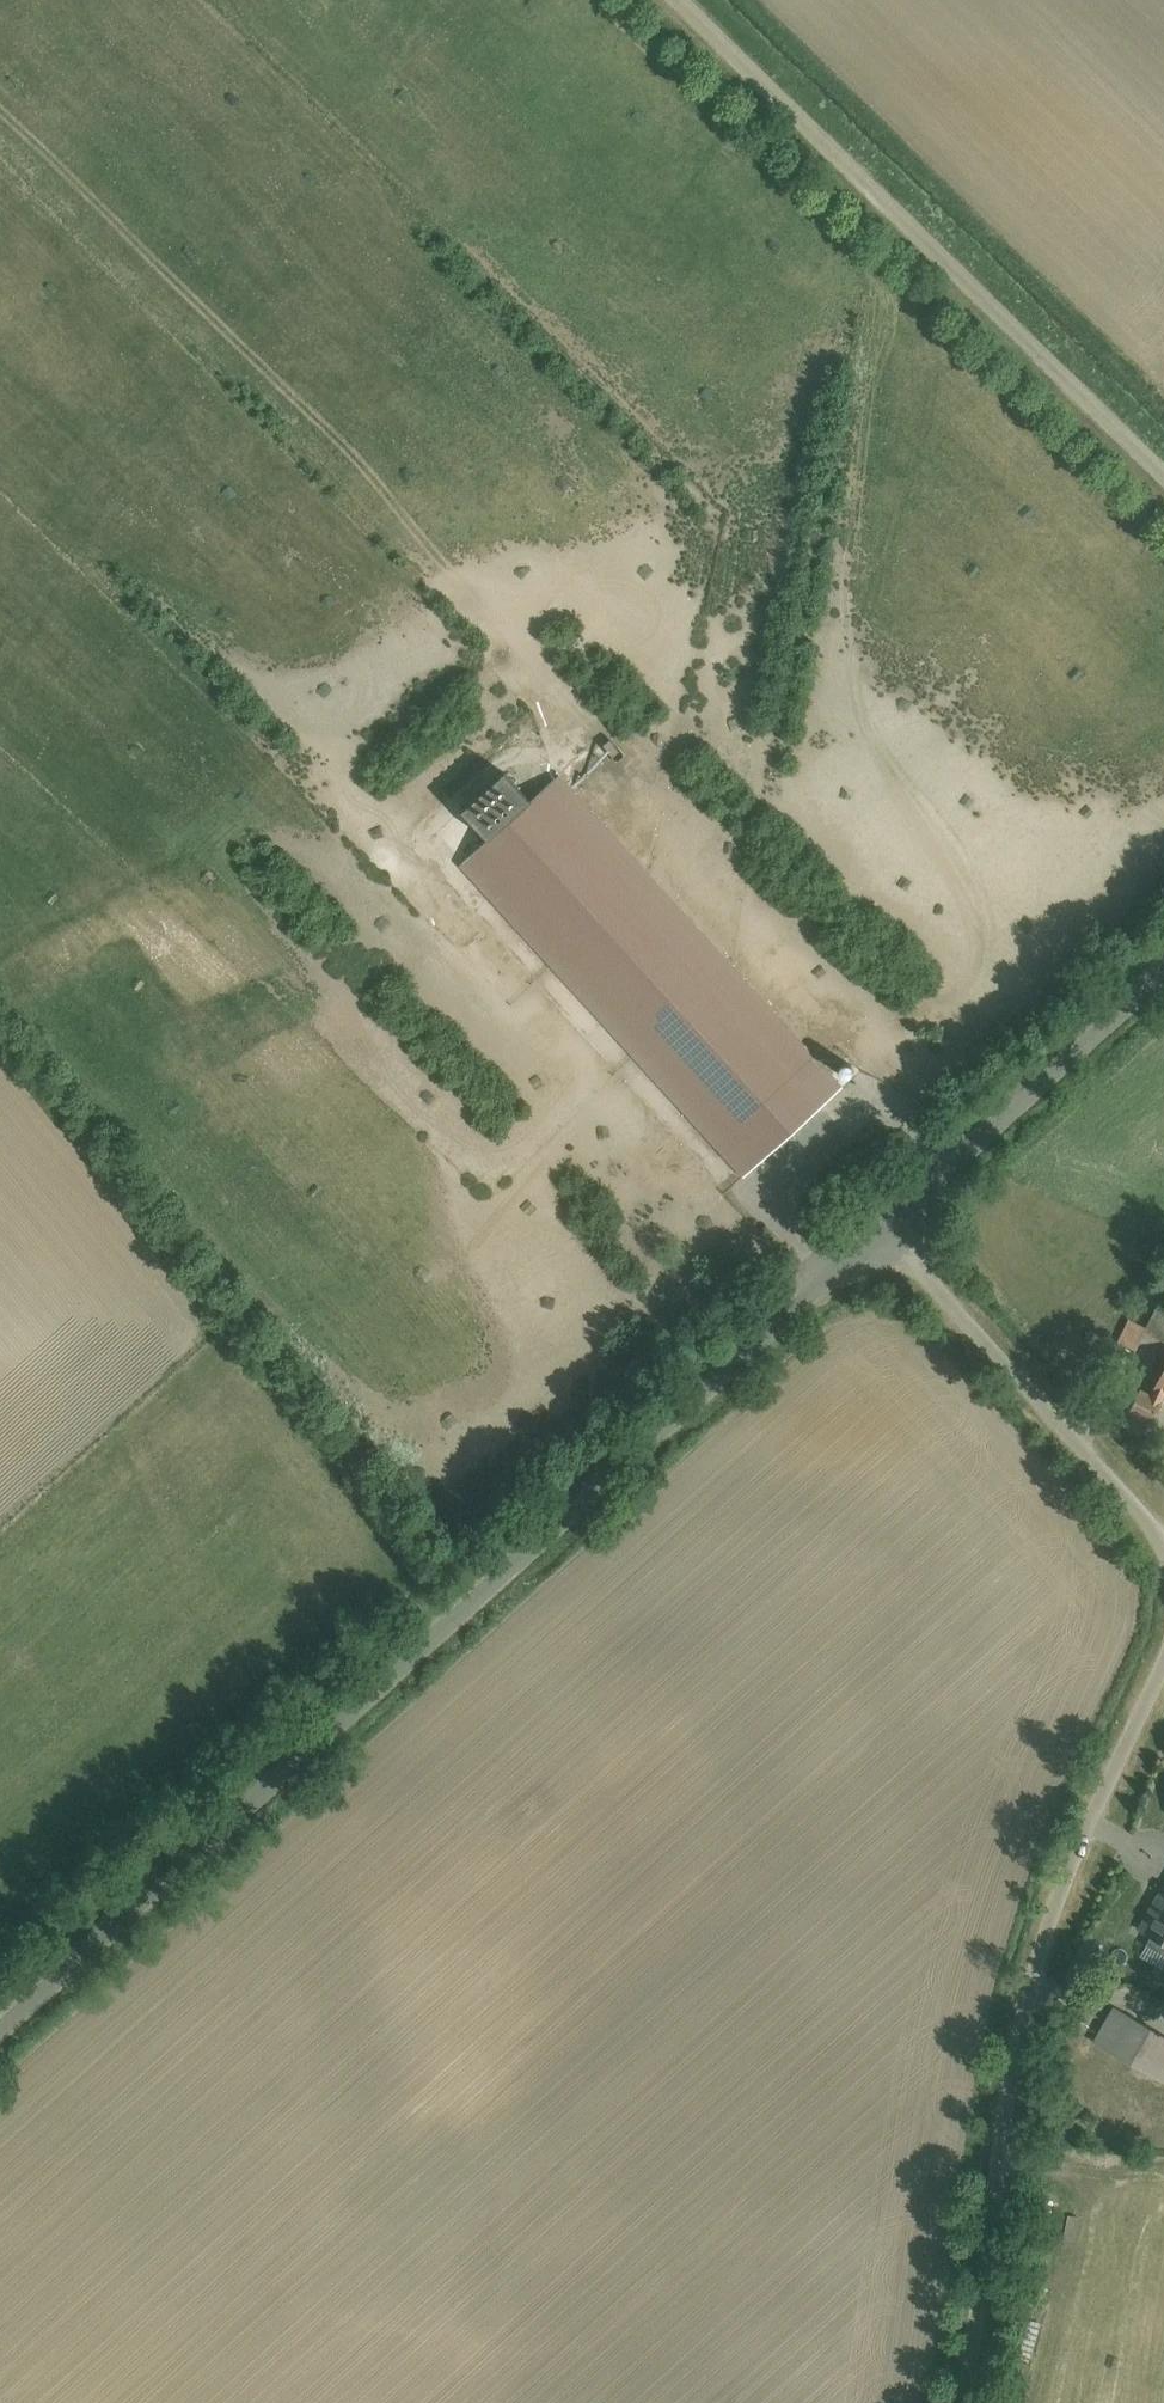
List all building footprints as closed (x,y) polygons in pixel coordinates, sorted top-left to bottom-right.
[(1146,1314),(1140,1332),(1124,1327),(1113,1361),(1136,1368),(1144,1343),(1163,1349),(1163,1319),(1146,1314)] [(1128,1422),(1163,1434),(1163,1431),(1163,1384),(1160,1397),(1138,1390),(1128,1422)] [(1146,1940),(1163,1950),(1163,1908),(1146,1940)] [(1114,2011),(1093,2043),(1162,2087),(1163,2084),(1163,2043),(1114,2011)]
